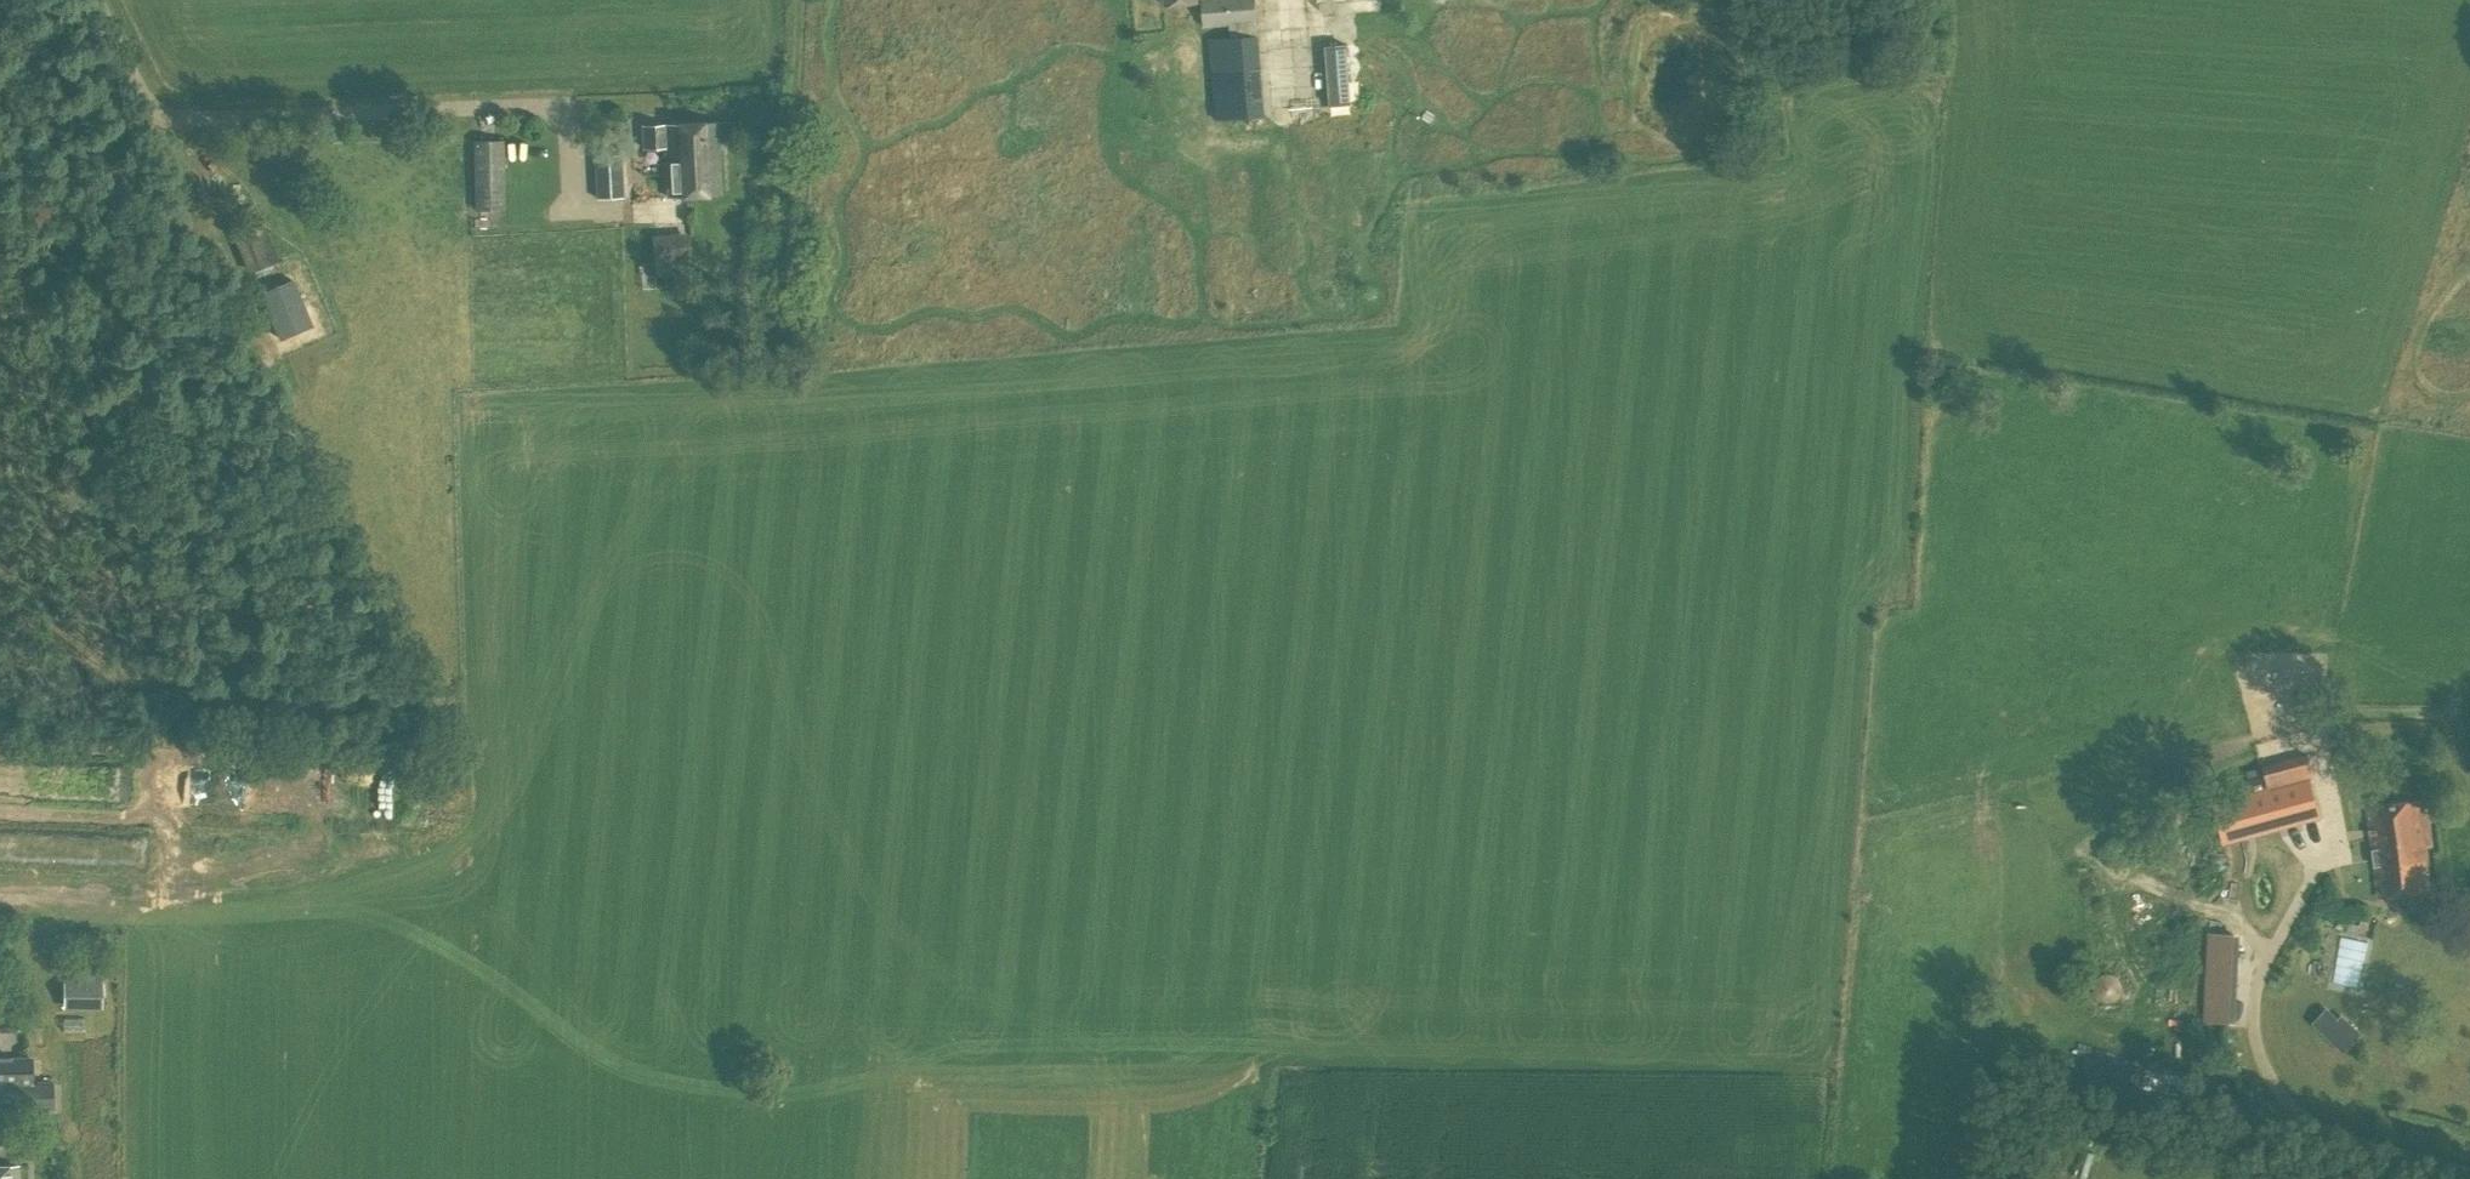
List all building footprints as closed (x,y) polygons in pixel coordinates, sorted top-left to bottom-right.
[(1163,5),(1201,2),(1202,28),(1229,26),(1230,39),(1209,40),(1215,119),(1265,115),(1259,37),(1258,37),(1255,0),(1162,0),(1163,5)] [(1347,43),(1325,45),(1330,105),(1352,103),(1347,43)] [(685,165),(686,197),(721,196),(719,126),(682,127),(683,149),(681,149),(681,165),(685,165)] [(668,197),(686,197),(685,165),(681,165),(681,149),(683,149),(682,127),(644,129),(644,149),(667,148),(668,197)] [(476,210),(505,210),(504,140),(474,141),(476,210)] [(597,199),(624,197),(622,155),(595,156),(597,199)] [(249,273),(279,261),(264,223),(234,235),(249,273)] [(271,272),(245,284),(269,337),(295,325),(271,272)] [(2220,830),(2314,805),(2307,779),(2312,777),(2306,756),(2264,767),(2269,786),(2212,801),(2220,830)] [(2374,854),(2424,847),(2431,846),(2426,812),(2418,813),(2416,801),(2368,808),(2374,854)] [(2424,847),(2374,854),(2380,898),(2430,891),(2424,847)] [(2240,933),(2208,931),(2207,960),(2239,962),(2240,933)] [(2348,997),(2374,1001),(2381,952),(2355,948),(2348,997)] [(2131,989),(2131,988),(2131,987),(2131,986),(2131,985),(2131,984),(2131,983),(2131,982),(2130,982),(2130,981),(2130,980),(2129,979),(2129,978),(2128,977),(2128,976),(2127,976),(2127,975),(2126,975),(2126,974),(2125,974),(2125,973),(2124,973),(2124,972),(2123,972),(2122,971),(2121,971),(2120,970),(2119,970),(2118,969),(2117,969),(2116,969),(2115,969),(2114,968),(2113,968),(2112,968),(2111,968),(2110,968),(2109,968),(2108,969),(2107,969),(2106,969),(2105,969),(2104,970),(2103,970),(2103,971),(2102,971),(2101,971),(2101,972),(2100,972),(2099,973),(2098,974),(2097,975),(2096,976),(2096,977),(2095,977),(2095,978),(2094,979),(2094,980),(2094,981),(2093,981),(2093,982),(2093,983),(2093,984),(2092,984),(2092,985),(2092,986),(2092,987),(2092,988),(2092,989),(2092,990),(2092,991),(2093,992),(2093,993),(2093,994),(2093,995),(2094,995),(2094,996),(2094,997),(2095,998),(2096,999),(2096,1000),(2097,1001),(2098,1001),(2098,1002),(2099,1003),(2100,1003),(2100,1004),(2101,1004),(2102,1005),(2103,1005),(2103,1006),(2104,1006),(2105,1006),(2106,1007),(2107,1007),(2108,1007),(2109,1007),(2110,1007),(2111,1007),(2112,1008),(2113,1008),(2114,1007),(2115,1007),(2116,1007),(2117,1007),(2118,1007),(2119,1006),(2120,1006),(2121,1005),(2122,1005),(2122,1004),(2123,1004),(2124,1003),(2125,1002),(2126,1001),(2127,1001),(2127,1000),(2128,999),(2128,998),(2129,998),(2129,997),(2129,996),(2130,996),(2130,995),(2130,994),(2131,993),(2131,992),(2131,991),(2131,990),(2131,989)] [(102,1009),(102,981),(64,980),(64,1009),(102,1009)] [(2324,1006),(2309,1022),(2320,1032),(2335,1016),(2324,1006)] [(32,1058),(0,1058),(0,1109),(54,1108),(54,1081),(33,1082),(32,1058)] [(20,1167),(0,1167),(0,1178),(20,1178),(20,1167)]
